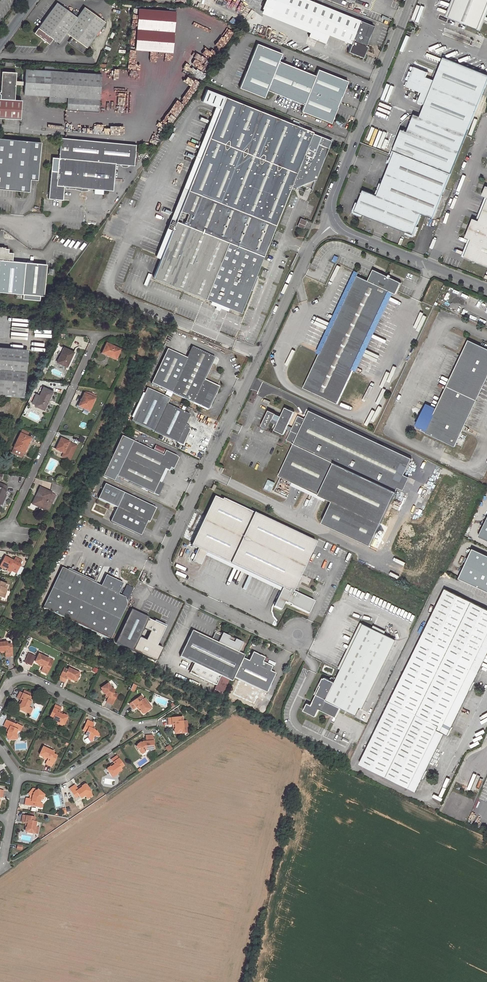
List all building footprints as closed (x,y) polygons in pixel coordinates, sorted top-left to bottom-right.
[(285,0),(276,0),(272,8),(277,10),(280,12),(285,0)] [(308,0),(285,0),(280,12),(279,15),(312,28),(321,5),(308,0)] [(449,17),(478,29),(486,7),(486,0),(455,0),(449,17)] [(77,17),(57,3),(35,32),(49,43),(52,38),(58,43),(66,33),(72,37),(69,42),(83,52),(105,22),(84,7),(77,17)] [(373,26),(321,5),(312,28),(328,35),(351,44),(348,52),(363,58),(365,53),(363,52),(366,46),(373,26)] [(169,52),(172,11),(135,9),(132,50),(169,52)] [(325,43),(328,35),(312,28),(308,36),(325,43)] [(282,53),(257,44),(239,88),(264,98),(267,90),(304,104),(301,111),(331,123),(347,81),(318,69),(315,76),(279,61),(282,53)] [(186,62),(207,74),(213,62),(192,51),(186,62)] [(391,156),(449,180),(486,84),(486,75),(444,58),(434,81),(426,77),(428,72),(415,67),(407,86),(418,91),(419,89),(423,90),(422,93),(418,102),(425,105),(420,117),(415,114),(408,132),(402,129),(391,156)] [(25,70),(25,81),(25,85),(24,94),(49,96),(48,101),(64,102),(63,103),(67,103),(67,98),(80,98),(79,111),(98,112),(101,75),(63,72),(63,68),(45,67),(44,71),(25,70)] [(15,80),(16,73),(1,72),(0,92),(0,118),(20,120),(21,100),(14,100),(15,84),(15,80)] [(225,97),(206,89),(201,101),(220,109),(225,97)] [(255,276),(263,256),(291,187),(298,184),(302,174),(305,175),(301,185),(311,189),(325,156),(332,140),(321,135),(314,152),(306,148),(313,132),(225,97),(220,109),(175,221),(160,259),(152,278),(240,313),(249,290),(251,291),(257,276),(255,276)] [(67,110),(79,111),(80,98),(67,98),(67,103),(67,110)] [(216,107),(171,219),(155,257),(160,259),(175,221),(220,109),(216,107)] [(64,186),(113,190),(115,164),(134,165),(136,144),(61,137),(59,157),(52,157),(48,198),(55,199),(55,197),(59,198),(59,196),(63,196),(64,186)] [(28,191),(30,179),(37,180),(41,142),(0,138),(0,189),(28,191)] [(449,180),(391,156),(389,162),(390,163),(382,184),(380,184),(376,195),(363,190),(358,203),(357,203),(353,212),(361,216),(362,214),(407,232),(406,233),(414,237),(418,227),(417,227),(422,214),(433,219),(449,180)] [(476,220),(479,221),(486,201),(486,197),(485,197),(476,220)] [(479,221),(476,220),(473,219),(466,237),(469,239),(472,240),(465,257),(486,266),(486,201),(479,221)] [(462,256),(465,257),(472,240),(469,239),(462,256)] [(23,293),(26,261),(13,260),(13,252),(8,252),(9,248),(0,247),(0,291),(23,293)] [(337,404),(390,291),(396,294),(401,283),(390,278),(391,276),(388,275),(388,276),(373,270),(368,281),(356,275),(304,388),(337,404)] [(151,274),(148,273),(143,285),(146,286),(151,274)] [(436,409),(433,417),(431,416),(424,431),(448,442),(455,446),(486,377),(486,348),(468,339),(436,409)] [(120,350),(106,344),(102,352),(107,354),(106,355),(110,357),(116,360),(120,350)] [(206,380),(216,358),(194,347),(189,358),(169,349),(153,383),(210,410),(220,387),(206,380)] [(67,366),(73,352),(64,348),(60,355),(57,362),(67,366)] [(23,397),(27,351),(0,349),(0,395),(23,397)] [(35,405),(44,410),(48,402),(46,401),(47,399),(49,400),(52,392),(43,388),(35,405)] [(132,421),(155,431),(184,445),(191,429),(185,426),(190,415),(168,404),(170,398),(148,388),(132,421)] [(84,394),(78,406),(89,411),(95,399),(84,394)] [(436,409),(435,409),(427,405),(423,413),(431,416),(433,417),(436,409)] [(371,545),(398,488),(404,490),(407,484),(401,482),(404,475),(412,458),(310,411),(305,419),(298,416),(293,428),(288,426),(295,412),(285,408),(279,422),(273,419),(276,414),(269,411),(261,427),(268,430),(272,422),(275,424),(273,427),(276,428),(275,431),(284,435),(287,429),(291,431),(287,441),(294,444),(279,476),(333,501),(323,523),(371,545)] [(416,427),(424,431),(431,416),(423,413),(422,416),(420,415),(417,423),(418,424),(416,427)] [(23,452),(24,453),(30,439),(19,434),(12,448),(13,448),(11,452),(20,457),(23,452)] [(164,455),(134,441),(122,436),(103,476),(115,481),(117,475),(159,495),(164,484),(159,481),(165,469),(169,470),(171,467),(174,468),(179,458),(177,457),(178,456),(166,450),(164,455)] [(64,453),(69,442),(61,439),(56,449),(64,453)] [(156,445),(154,450),(163,454),(165,449),(156,445)] [(468,456),(452,448),(449,453),(466,461),(468,456)] [(410,477),(404,475),(401,482),(407,484),(410,477)] [(63,487),(52,483),(50,491),(60,494),(63,487)] [(117,507),(110,521),(141,535),(147,521),(149,522),(156,508),(105,483),(98,498),(117,507)] [(40,488),(36,496),(38,496),(34,505),(48,511),(56,495),(40,488)] [(294,589),(315,543),(222,499),(222,501),(214,497),(191,546),(198,549),(192,562),(200,566),(206,553),(282,589),(273,607),(281,611),(284,603),(308,615),(314,602),(296,594),(298,591),(294,589)] [(486,592),(486,555),(473,549),(459,579),(486,592)] [(8,568),(12,571),(16,573),(21,565),(5,557),(0,565),(7,569),(8,568)] [(110,639),(127,604),(125,597),(118,594),(123,583),(106,575),(101,585),(62,567),(43,607),(110,639)] [(429,762),(434,750),(443,733),(449,735),(451,731),(453,727),(451,726),(464,699),(469,689),(471,690),(473,686),(475,682),(473,681),(479,668),(486,652),(486,609),(445,589),(436,607),(420,639),(405,670),(390,701),(374,735),(360,764),(415,790),(421,777),(423,778),(425,775),(427,770),(425,769),(429,762)] [(165,609),(147,600),(141,614),(131,609),(115,642),(133,651),(149,618),(158,622),(165,609)] [(363,623),(335,682),(325,677),(324,678),(323,677),(319,685),(320,685),(316,694),(311,704),(307,702),(303,710),(315,716),(319,708),(336,717),(341,707),(355,714),(393,638),(363,623)] [(242,658),(244,655),(239,653),(243,645),(239,643),(239,642),(220,633),(219,635),(214,632),(211,640),(191,631),(179,657),(193,663),(189,673),(215,685),(220,676),(231,681),(233,677),(242,658)] [(0,640),(0,649),(1,649),(6,649),(6,650),(6,655),(13,654),(13,643),(8,643),(8,640),(3,640),(0,640)] [(46,655),(39,652),(35,660),(40,662),(43,664),(43,666),(41,669),(47,672),(52,663),(48,661),(50,657),(46,655)] [(242,658),(233,677),(266,693),(275,674),(269,671),(272,667),(262,662),(264,658),(252,652),(248,661),(242,658)] [(35,657),(28,654),(24,662),(31,666),(35,657)] [(79,671),(73,668),(69,667),(67,670),(63,668),(58,677),(65,681),(66,677),(67,675),(71,677),(76,679),(80,672),(79,671)] [(108,695),(108,696),(106,700),(112,703),(117,693),(113,691),(115,688),(110,687),(108,681),(100,686),(104,693),(108,695)] [(17,697),(20,698),(22,699),(20,703),(18,707),(26,711),(26,710),(29,705),(31,700),(28,699),(30,695),(20,690),(17,697)] [(141,708),(144,712),(150,708),(143,698),(141,694),(130,702),(134,708),(137,706),(138,705),(141,708)] [(146,696),(143,698),(150,708),(152,706),(146,696)] [(59,712),(60,710),(61,706),(55,703),(50,713),(54,715),(53,718),(57,720),(63,723),(64,723),(67,716),(63,714),(59,712)] [(168,724),(171,723),(174,723),(174,728),(174,732),(182,732),(182,727),(185,727),(186,726),(186,721),(185,720),(178,720),(178,716),(167,717),(168,724)] [(17,738),(17,732),(19,728),(21,730),(23,725),(18,722),(17,723),(8,718),(5,725),(8,726),(10,727),(8,731),(9,739),(17,738)] [(91,727),(92,725),(93,721),(88,718),(83,728),(86,730),(85,733),(89,735),(92,739),(99,735),(94,728),(91,727)] [(146,740),(142,740),(135,745),(140,752),(146,748),(154,748),(153,733),(145,734),(146,738),(146,740)] [(50,748),(44,745),(43,744),(39,752),(44,754),(48,756),(47,758),(45,762),(52,765),(57,754),(53,752),(54,750),(50,748)] [(111,758),(113,762),(114,763),(110,766),(106,769),(111,775),(112,775),(117,771),(121,769),(120,766),(123,764),(117,754),(111,758)] [(78,789),(77,787),(74,783),(68,788),(75,796),(78,794),(80,797),(84,794),(89,790),(90,790),(85,783),(82,786),(78,789)] [(44,795),(38,790),(37,790),(35,789),(33,789),(28,794),(30,796),(32,796),(32,799),(30,799),(26,798),(25,805),(41,807),(41,803),(39,803),(40,799),(44,795)] [(22,822),(26,823),(28,823),(27,827),(26,832),(35,834),(35,833),(36,827),(37,821),(33,821),(34,817),(23,815),(22,822)]
